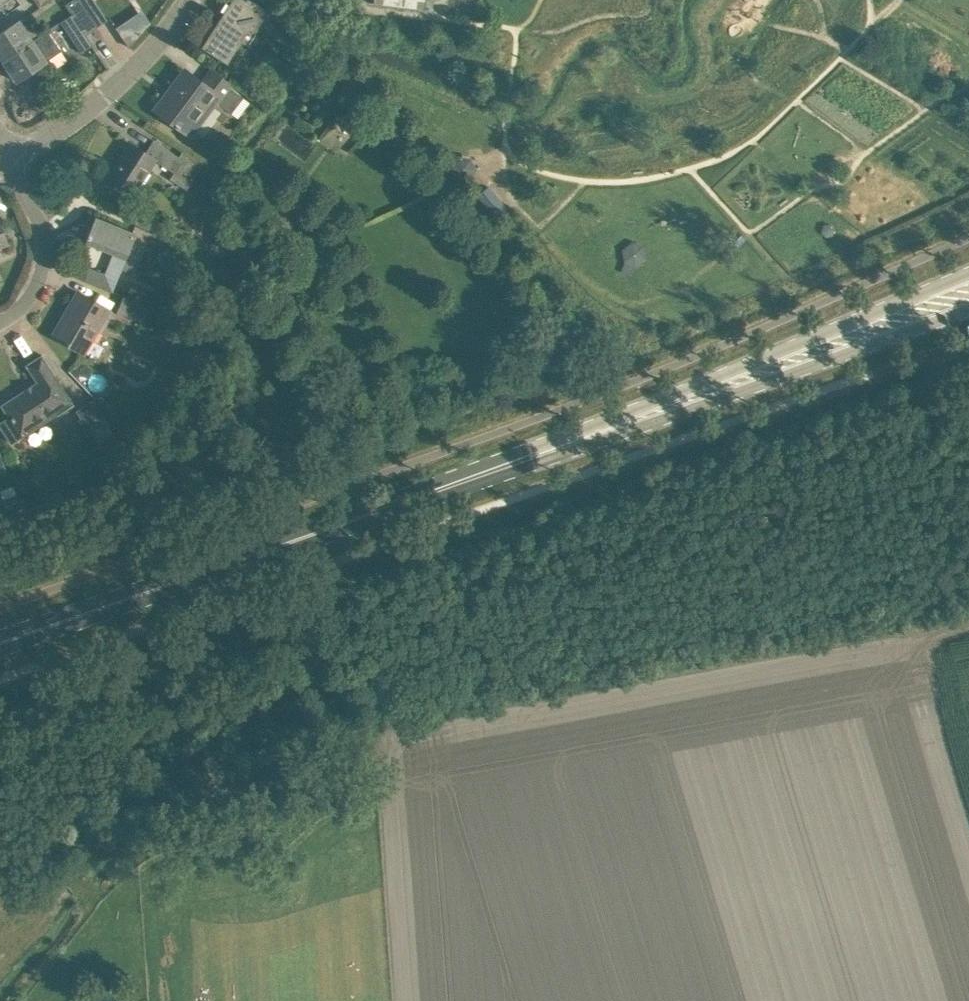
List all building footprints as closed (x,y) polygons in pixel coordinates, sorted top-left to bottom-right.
[(72,13),(86,34),(97,27),(79,0),(71,0),(66,4),(72,13)] [(97,27),(107,20),(95,0),(79,0),(97,27)] [(227,63),(242,40),(246,43),(268,10),(252,0),(232,0),(201,47),(227,63)] [(372,2),(424,8),(425,0),(372,0),(372,2)] [(60,21),(74,42),(80,52),(93,44),(86,34),(72,13),(60,21)] [(3,60),(42,34),(35,23),(28,28),(21,18),(0,32),(0,54),(3,60)] [(3,60),(16,79),(15,80),(16,81),(61,51),(47,30),(42,34),(3,60)] [(232,85),(228,82),(212,70),(203,82),(185,69),(171,88),(174,91),(159,112),(185,131),(210,99),(218,105),(219,104),(231,113),(243,97),(231,88),(232,85)] [(180,157),(170,150),(153,139),(145,152),(130,142),(122,155),(124,156),(109,178),(134,193),(156,159),(174,171),(170,178),(186,189),(202,164),(183,152),(180,157)] [(507,208),(487,185),(476,195),(496,218),(507,208)] [(139,212),(134,223),(136,224),(164,235),(168,224),(139,212)] [(136,232),(108,222),(90,214),(86,224),(91,226),(85,241),(113,252),(104,273),(77,262),(76,263),(78,264),(73,275),(112,291),(121,269),(130,272),(140,249),(130,245),(136,232)] [(83,353),(109,309),(78,291),(69,306),(72,308),(66,318),(65,318),(55,337),(83,353)] [(117,310),(143,321),(149,307),(123,296),(117,310)] [(73,403),(42,354),(25,365),(26,366),(27,365),(38,382),(32,386),(34,389),(27,393),(25,390),(2,405),(10,417),(0,424),(12,442),(35,426),(34,424),(46,415),(45,413),(54,407),(58,414),(73,403)] [(80,417),(71,424),(80,438),(93,430),(105,422),(92,402),(77,412),(80,417)]
